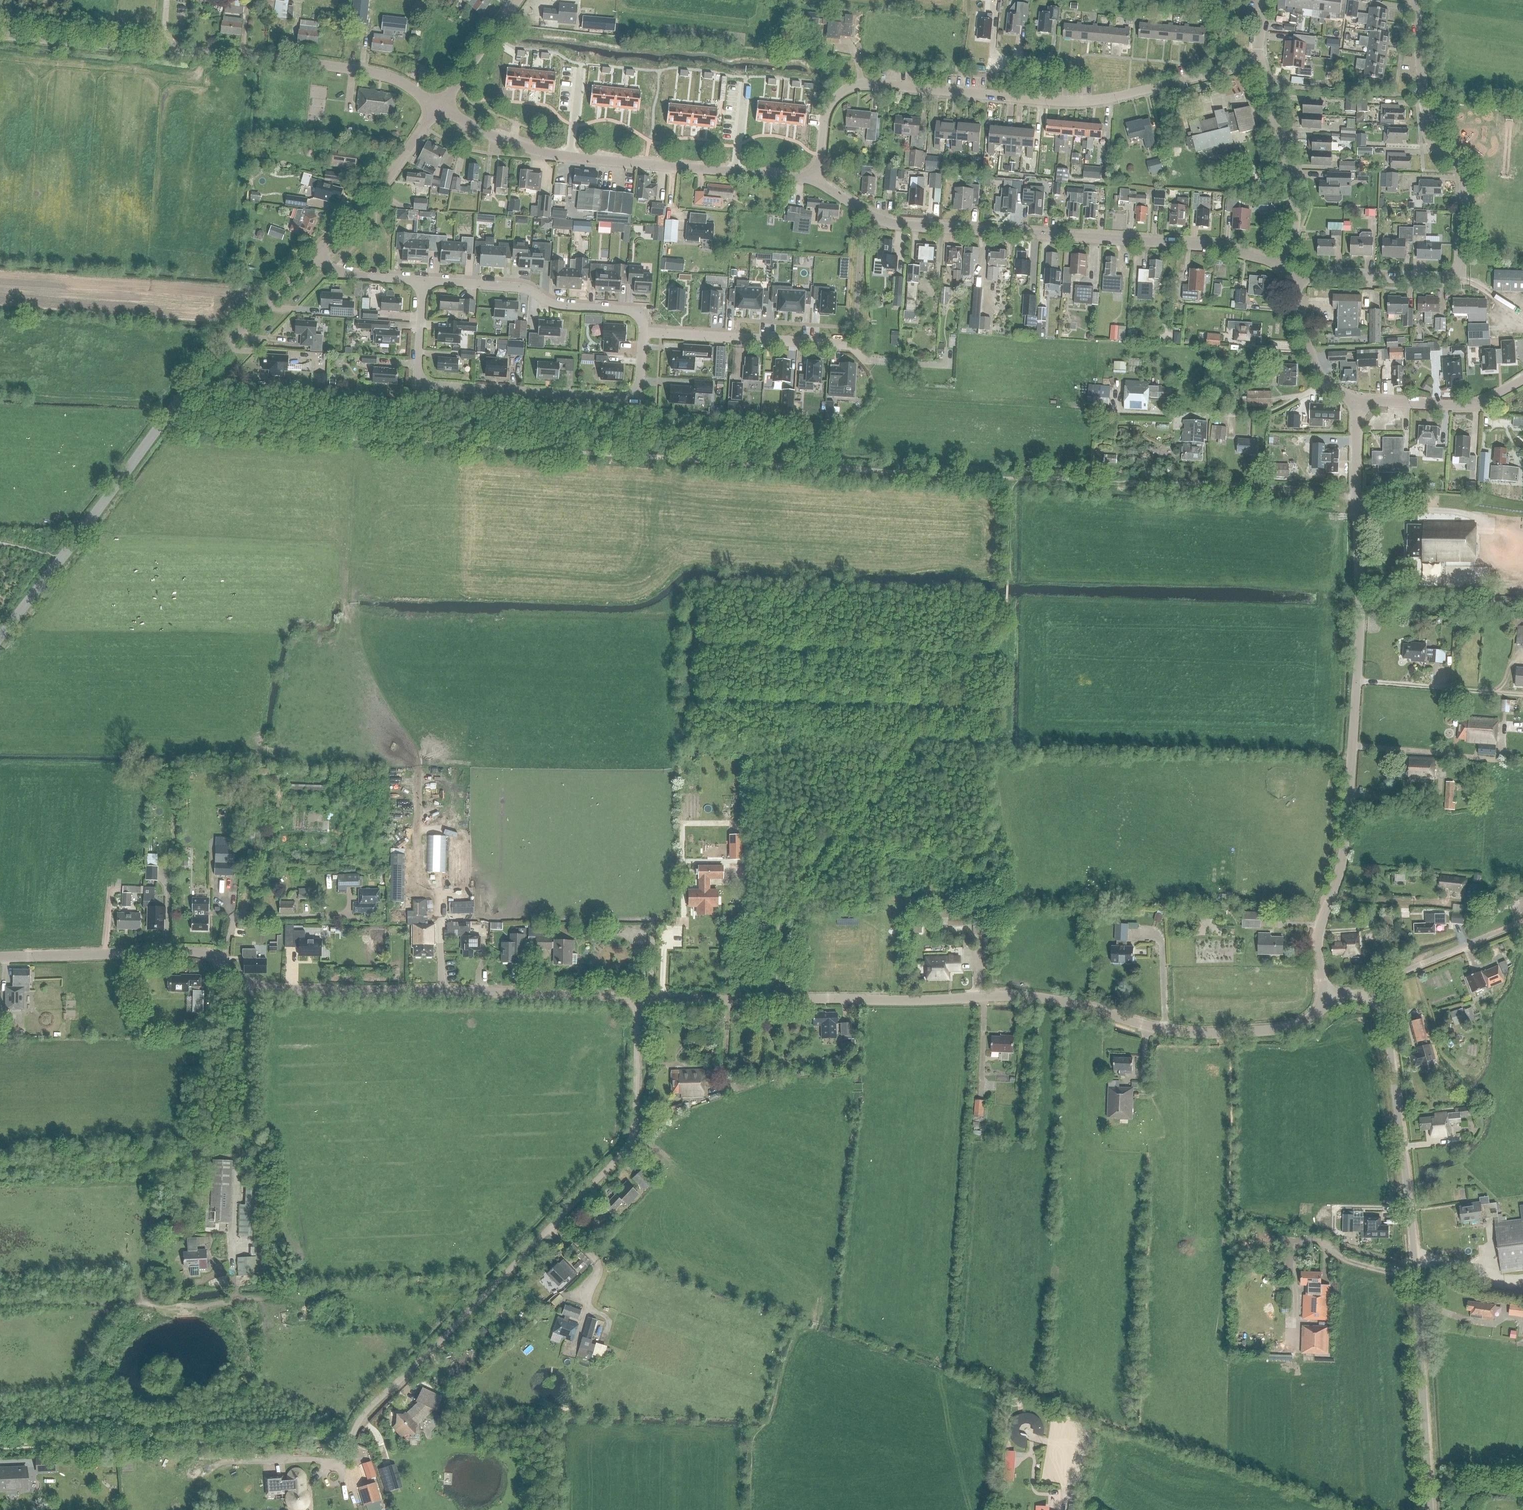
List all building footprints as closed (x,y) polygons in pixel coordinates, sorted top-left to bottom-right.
[(235,0),(227,0),(227,6),(225,6),(224,13),(242,15),(243,2),(235,1),(235,0)] [(287,17),(289,0),(276,0),(273,15),(287,17)] [(365,20),(367,0),(354,0),(352,19),(365,20)] [(481,15),(492,0),(460,0),(481,15)] [(1300,0),(1279,0),(1278,8),(1285,9),(1286,6),(1295,8),(1295,10),(1293,10),(1292,14),(1298,15),(1300,0)] [(1302,11),(1303,9),(1312,10),(1314,0),(1300,0),(1298,15),(1296,24),(1302,25),(1304,11),(1302,11)] [(1321,14),(1320,14),(1319,18),(1325,19),(1327,0),(1314,0),(1312,10),(1322,11),(1321,14)] [(1339,14),(1341,0),(1327,0),(1325,19),(1330,20),(1331,15),(1329,15),(1329,12),(1339,14)] [(1349,1),(1347,17),(1353,17),(1358,18),(1359,13),(1357,13),(1359,2),(1349,1)] [(1028,4),(1015,3),(1009,11),(1008,14),(1006,33),(1019,34),(1020,21),(1026,22),(1028,4)] [(551,10),(543,10),(542,19),(558,21),(558,22),(574,24),(576,6),(560,5),(559,11),(551,10)] [(1058,21),(1059,8),(1048,7),(1048,13),(1040,12),(1038,32),(1051,33),(1052,20),(1058,21)] [(1358,18),(1386,22),(1388,11),(1370,8),(1369,15),(1359,13),(1358,18)] [(826,24),(825,41),(838,43),(839,35),(850,37),(851,24),(853,24),(854,15),(844,14),(844,17),(822,15),(822,19),(818,18),(818,13),(806,12),(805,22),(826,24)] [(991,40),(993,14),(988,14),(987,20),(978,19),(977,29),(978,29),(978,39),(991,40)] [(240,37),(242,20),(223,18),(221,35),(240,37)] [(582,29),(606,31),(607,20),(583,18),(582,29)] [(1385,33),(1389,34),(1389,33),(1385,33),(1386,22),(1358,18),(1358,23),(1367,24),(1366,31),(1370,32),(1370,31),(1385,33)] [(383,31),(383,35),(373,34),(373,35),(373,39),(371,50),(391,52),(392,41),(393,37),(393,36),(392,36),(393,32),(405,33),(406,25),(406,22),(382,19),(381,30),(383,31)] [(1139,39),(1155,40),(1156,25),(1156,23),(1152,23),(1152,25),(1140,24),(1139,39)] [(1063,39),(1079,41),(1081,26),(1081,24),(1077,24),(1077,26),(1064,25),(1063,39)] [(1156,25),(1155,40),(1171,41),(1172,27),(1172,24),(1168,24),(1168,26),(1156,25)] [(1079,41),(1095,42),(1097,28),(1097,26),(1093,25),(1093,28),(1081,26),(1079,41)] [(1172,27),(1171,41),(1187,43),(1188,28),(1189,26),(1185,25),(1184,28),(1172,27)] [(317,45),(318,29),(299,26),(298,42),(317,45)] [(1111,44),(1113,29),(1113,27),(1109,27),(1109,29),(1097,28),(1095,42),(1111,44)] [(1188,28),(1187,43),(1204,44),(1205,29),(1204,29),(1205,27),(1201,27),(1200,29),(1188,28)] [(1113,29),(1111,44),(1128,46),(1129,31),(1129,29),(1125,28),(1125,31),(1113,29)] [(1389,34),(1385,33),(1370,31),(1370,32),(1366,31),(1366,32),(1370,32),(1369,38),(1360,36),(1359,41),(1387,45),(1389,34)] [(1301,36),(1300,43),(1286,42),(1285,54),(1304,56),(1310,57),(1310,56),(1311,50),(1314,50),(1315,38),(1301,36)] [(1327,39),(1326,46),(1331,47),(1339,47),(1339,40),(1327,39)] [(1368,47),(1367,54),(1386,56),(1387,45),(1359,41),(1356,41),(1355,45),(1368,47)] [(1303,68),(1304,56),(1285,54),(1283,66),(1298,68),(1297,75),(1311,76),(1312,69),(1303,68)] [(1357,59),(1356,64),(1384,68),(1386,56),(1367,54),(1366,60),(1357,59)] [(562,58),(562,75),(571,76),(572,58),(562,58)] [(1336,62),(1327,61),(1325,72),(1335,73),(1336,62)] [(1383,79),(1384,68),(1356,64),(1355,69),(1364,70),(1363,77),(1383,79)] [(507,69),(505,88),(517,89),(519,70),(507,69)] [(519,70),(517,89),(529,90),(531,71),(519,70)] [(531,71),(529,90),(541,92),(543,72),(531,71)] [(543,72),(541,92),(554,93),(556,74),(543,72)] [(591,86),(589,106),(602,107),(604,88),(591,86)] [(604,88),(602,107),(614,108),(616,89),(604,88)] [(384,94),(384,91),(359,89),(357,105),(359,105),(358,113),(381,116),(381,114),(393,115),(395,95),(384,94)] [(579,101),(579,90),(570,89),(569,100),(579,101)] [(616,89),(614,108),(626,109),(628,90),(616,89)] [(628,90),(626,109),(638,111),(640,91),(628,90)] [(1355,112),(1356,100),(1347,100),(1346,111),(1355,112)] [(1323,102),(1304,101),(1303,113),(1322,114),(1323,102)] [(1367,113),(1367,101),(1357,101),(1357,112),(1367,113)] [(757,102),(755,121),(768,122),(770,103),(757,102)] [(770,103),(768,122),(780,124),(782,104),(770,103)] [(668,104),(666,123),(679,125),(681,105),(668,104)] [(782,104),(780,124),(791,125),(793,105),(782,104)] [(681,105),(679,125),(691,126),(693,107),(681,105)] [(793,105),(791,125),(804,126),(806,107),(793,105)] [(1382,105),(1381,115),(1385,115),(1385,120),(1404,120),(1404,110),(1399,110),(1399,106),(1382,105)] [(1192,132),(1187,134),(1189,140),(1187,140),(1190,150),(1196,148),(1197,152),(1203,150),(1208,153),(1212,155),(1217,155),(1217,156),(1218,156),(1217,155),(1221,152),(1224,149),(1226,145),(1232,143),(1230,133),(1239,131),(1240,133),(1256,129),(1250,106),(1234,110),(1234,112),(1228,113),(1228,114),(1225,115),(1224,110),(1216,112),(1218,119),(1198,124),(1198,121),(1190,123),(1192,132)] [(693,107),(691,126),(703,127),(705,108),(693,107)] [(705,108),(703,127),(715,128),(717,109),(705,108)] [(871,117),(871,113),(848,111),(846,127),(868,129),(867,141),(876,141),(878,118),(871,117)] [(1322,117),(1303,115),(1302,127),(1321,129),(1322,117)] [(917,130),(918,118),(898,117),(897,133),(912,135),(911,147),(923,148),(924,131),(917,130)] [(941,139),(947,140),(948,120),(944,119),(944,122),(937,122),(935,148),(940,149),(941,139)] [(948,120),(947,140),(952,140),(951,150),(957,150),(959,124),(953,123),(953,120),(948,120)] [(1147,149),(1155,147),(1152,134),(1153,133),(1149,120),(1136,123),(1136,122),(1126,124),(1130,139),(1139,137),(1140,140),(1144,139),(1147,149)] [(959,124),(957,150),(962,151),(963,141),(968,142),(970,122),(966,121),(966,124),(959,124)] [(1061,136),(1062,122),(1048,121),(1047,134),(1061,136)] [(970,122),(968,142),(974,142),(974,152),(979,152),(981,125),(975,125),(975,122),(970,122)] [(1067,136),(1074,137),(1075,123),(1062,122),(1061,136),(1067,136)] [(1074,137),(1088,138),(1089,125),(1075,123),(1074,137)] [(995,144),(1000,145),(1002,125),(998,125),(998,127),(991,127),(988,154),(994,154),(995,144)] [(1010,156),(1013,128),(1006,128),(1007,125),(1002,125),(1000,145),(1006,145),(1005,155),(1010,156)] [(1103,126),(1089,125),(1088,138),(1095,139),(1101,139),(1103,126)] [(1022,147),(1024,127),(1019,127),(1019,129),(1013,128),(1010,156),(1016,156),(1017,146),(1022,147)] [(1024,127),(1022,147),(1028,147),(1027,157),(1032,158),(1035,130),(1028,130),(1028,127),(1024,127)] [(1389,129),(1389,134),(1385,133),(1385,143),(1402,144),(1402,140),(1408,140),(1408,129),(1389,129)] [(781,147),(809,148),(809,131),(782,130),(781,147)] [(1355,135),(1341,134),(1341,142),(1355,143),(1355,135)] [(1357,134),(1357,147),(1366,147),(1366,134),(1357,134)] [(1094,143),(1095,139),(1088,138),(1087,142),(1087,148),(1091,149),(1092,143),(1094,143)] [(1338,143),(1332,143),(1332,139),(1313,138),(1313,140),(1309,140),(1308,148),(1312,149),(1312,150),(1331,151),(1337,151),(1338,143)] [(419,159),(426,162),(425,165),(428,167),(430,164),(437,168),(446,152),(428,142),(427,143),(424,142),(420,150),(423,152),(419,159)] [(312,147),(310,146),(307,147),(305,148),(304,151),(304,153),(304,154),(305,156),(308,157),(311,157),(313,156),(314,153),(315,151),(314,148),(312,147)] [(1357,148),(1357,155),(1373,156),(1373,148),(1357,148)] [(331,149),(329,165),(354,169),(356,153),(331,149)] [(926,152),(922,152),(922,151),(910,150),(909,166),(921,167),(922,162),(926,163),(926,152)] [(1079,154),(1072,153),(1071,164),(1078,165),(1079,154)] [(1331,154),(1312,153),(1312,165),(1331,166),(1331,154)] [(1387,153),(1387,163),(1391,163),(1391,168),(1411,169),(1411,158),(1405,158),(1405,154),(1387,153)] [(927,158),(926,171),(934,172),(934,166),(939,167),(939,159),(927,158)] [(271,161),(255,159),(255,166),(271,167),(271,161)] [(1163,170),(1160,160),(1148,163),(1150,173),(1163,170)] [(1030,161),(1029,176),(1037,176),(1037,161),(1030,161)] [(1355,162),(1339,162),(1339,171),(1355,171),(1355,162)] [(428,167),(425,165),(422,170),(433,175),(435,171),(428,167)] [(478,174),(479,166),(469,165),(468,181),(471,182),(470,190),(477,190),(477,193),(480,193),(481,183),(478,182),(479,174),(478,174)] [(1101,169),(1084,167),(1083,178),(1100,179),(1101,169)] [(507,169),(498,168),(496,188),(496,194),(508,195),(508,189),(506,189),(507,177),(507,169)] [(885,168),(884,191),(895,191),(897,169),(885,168)] [(1069,169),(1057,168),(1056,183),(1067,184),(1069,169)] [(453,171),(443,170),(438,194),(448,196),(453,171)] [(521,170),(519,189),(541,191),(543,173),(521,170)] [(575,170),(573,185),(579,186),(576,210),(631,216),(633,195),(594,190),(595,186),(596,187),(598,172),(575,170)] [(862,194),(874,195),(876,178),(871,178),(872,172),(862,171),(861,177),(864,177),(862,194)] [(1369,172),(1357,172),(1357,181),(1368,182),(1369,172)] [(326,173),(325,180),(340,182),(341,175),(326,173)] [(407,173),(406,182),(415,183),(414,185),(423,187),(423,186),(431,186),(433,175),(425,174),(415,173),(415,175),(407,173)] [(1339,187),(1350,188),(1351,173),(1334,173),(1333,182),(1320,181),(1320,195),(1325,195),(1325,199),(1328,202),(1339,202),(1342,199),(1342,195),(1339,195),(1339,187)] [(1397,187),(1398,173),(1387,173),(1386,187),(1397,187)] [(930,174),(929,187),(941,188),(942,175),(930,174)] [(490,187),(491,176),(485,176),(483,193),(491,194),(492,187),(490,187)] [(453,177),(450,190),(459,191),(461,179),(453,177)] [(637,177),(635,199),(647,201),(647,196),(655,197),(656,186),(648,185),(648,178),(637,177)] [(909,205),(922,206),(925,179),(918,178),(917,190),(911,190),(909,205)] [(336,197),(340,198),(342,190),(332,187),(333,184),(323,182),(310,179),(308,187),(316,189),(314,198),(329,202),(330,199),(335,200),(336,197)] [(1430,180),(1420,180),(1419,186),(1414,186),(1414,193),(1419,193),(1419,196),(1424,196),(1424,203),(1433,203),(1433,196),(1433,195),(1441,195),(1442,182),(1430,181),(1430,180)] [(995,205),(994,205),(993,212),(1015,214),(1016,192),(1022,193),(1023,182),(1013,181),(1013,182),(1004,181),(1004,189),(1002,189),(1001,198),(996,198),(995,205)] [(564,197),(565,185),(555,184),(554,196),(564,197)] [(696,193),(695,205),(720,207),(721,198),(732,199),(733,190),(728,189),(728,186),(707,185),(707,193),(696,193)] [(954,209),(971,210),(972,197),(979,198),(980,186),(967,185),(966,190),(956,189),(954,209)] [(1095,211),(1097,211),(1098,205),(1096,205),(1097,194),(1095,194),(1096,186),(1084,185),(1084,190),(1084,193),(1084,204),(1087,205),(1086,219),(1095,219),(1095,211)] [(1023,201),(1029,202),(1028,214),(1042,215),(1044,193),(1030,193),(1030,187),(1024,187),(1023,201)] [(1265,189),(1266,196),(1273,194),(1272,188),(1265,189)] [(1084,190),(1068,189),(1067,198),(1070,198),(1069,203),(1067,203),(1067,209),(1069,209),(1068,217),(1077,218),(1078,204),(1083,205),(1084,193),(1084,190)] [(1129,192),(1130,192),(1130,190),(1120,189),(1119,201),(1129,202),(1129,192)] [(259,193),(251,192),(250,199),(258,200),(259,193)] [(1137,213),(1136,222),(1145,223),(1146,214),(1148,214),(1148,208),(1146,208),(1147,196),(1136,195),(1137,192),(1130,192),(1129,192),(1129,202),(1129,203),(1136,203),(1136,207),(1135,207),(1135,213),(1137,213)] [(1154,205),(1164,205),(1165,193),(1155,193),(1154,205)] [(1210,211),(1211,199),(1199,198),(1199,194),(1194,193),(1192,211),(1198,211),(1197,227),(1208,227),(1209,220),(1209,219),(1210,211)] [(286,196),(285,206),(306,209),(307,199),(286,196)] [(551,219),(553,198),(540,197),(538,217),(551,219)] [(1169,224),(1184,225),(1185,217),(1187,217),(1188,199),(1178,198),(1177,206),(1171,205),(1169,224)] [(1228,198),(1227,212),(1234,212),(1233,229),(1249,230),(1250,210),(1238,209),(1239,199),(1228,198)] [(414,199),(413,209),(426,210),(427,200),(414,199)] [(838,206),(819,205),(819,200),(807,199),(806,207),(818,208),(818,215),(819,215),(818,223),(831,224),(831,217),(837,217),(838,206)] [(509,212),(520,213),(520,200),(510,200),(509,212)] [(1269,201),(1254,200),(1253,210),(1268,212),(1269,201)] [(664,204),(651,203),(650,215),(663,216),(664,204)] [(787,206),(786,221),(798,223),(799,218),(811,220),(812,212),(804,211),(804,208),(787,206)] [(302,211),(297,211),(290,231),(310,238),(317,218),(315,217),(315,212),(303,210),(302,211)] [(1416,212),(1416,223),(1427,223),(1427,212),(1416,212)] [(485,222),(486,215),(477,214),(476,222),(485,222)] [(714,224),(706,224),(706,215),(689,214),(689,223),(687,223),(686,241),(699,242),(699,240),(713,241),(714,224)] [(590,232),(591,222),(573,221),(573,231),(590,232)] [(676,243),(678,222),(665,221),(663,242),(676,243)] [(655,226),(654,240),(662,241),(663,227),(655,226)] [(267,235),(281,241),(285,232),(270,227),(267,235)] [(1426,244),(1426,227),(1414,227),(1413,250),(1419,250),(1419,258),(1439,259),(1439,245),(1426,244)] [(1384,240),(1384,257),(1397,257),(1397,258),(1405,258),(1405,243),(1412,244),(1413,228),(1400,228),(1399,240),(1384,240)] [(1317,241),(1317,256),(1334,256),(1334,247),(1340,247),(1341,230),(1331,230),(1331,241),(1317,241)] [(415,260),(416,234),(397,233),(396,246),(403,246),(402,261),(407,261),(408,260),(415,260)] [(435,235),(416,234),(415,260),(422,261),(422,262),(427,262),(428,248),(434,248),(435,235)] [(452,263),(454,243),(446,242),(447,236),(435,235),(434,248),(441,249),(440,263),(445,263),(445,262),(452,263)] [(1352,257),(1372,257),(1372,235),(1362,235),(1361,237),(1360,240),(1352,240),(1352,257)] [(459,264),(465,265),(466,250),(472,251),(473,238),(461,237),(461,243),(454,243),(452,263),(460,263),(459,264)] [(492,266),(493,248),(493,238),(485,237),(485,242),(475,241),(474,253),(481,253),(480,266),(492,266)] [(892,241),(889,241),(889,240),(881,240),(880,250),(879,250),(878,259),(875,259),(874,272),(883,273),(884,268),(897,269),(898,257),(891,256),(892,241)] [(513,255),(519,255),(519,268),(530,269),(532,250),(526,250),(527,243),(514,242),(513,255)] [(498,248),(493,248),(492,266),(503,267),(504,254),(511,255),(512,244),(498,243),(498,248)] [(537,250),(532,250),(530,269),(542,270),(543,257),(550,257),(550,244),(537,243),(537,250)] [(936,264),(937,246),(918,245),(916,263),(919,263),(919,267),(909,266),(907,283),(908,283),(906,313),(910,313),(917,314),(920,271),(926,272),(926,275),(928,275),(928,264),(936,264)] [(956,284),(961,284),(962,261),(963,248),(948,247),(947,265),(953,265),(953,268),(955,270),(954,279),(957,279),(956,284)] [(974,277),(975,264),(979,265),(980,249),(965,248),(963,276),(974,277)] [(999,250),(999,252),(990,251),(988,281),(998,282),(999,266),(1007,266),(1008,251),(999,250)] [(1027,252),(1018,252),(1017,261),(1016,261),(1015,275),(1030,276),(1031,262),(1026,261),(1027,252)] [(1059,255),(1047,254),(1046,270),(1045,284),(1060,285),(1061,271),(1058,271),(1059,255)] [(1072,256),(1071,269),(1064,268),(1063,283),(1071,284),(1072,274),(1086,275),(1088,257),(1072,256)] [(841,258),(840,266),(848,267),(849,259),(841,258)] [(1116,276),(1117,267),(1116,267),(1116,259),(1107,258),(1107,270),(1106,270),(1105,275),(1104,275),(1103,286),(1113,287),(1113,291),(1123,292),(1123,277),(1116,276)] [(569,270),(568,289),(580,289),(581,281),(587,281),(589,259),(575,259),(575,260),(570,260),(569,270)] [(665,259),(664,270),(683,272),(684,260),(665,259)] [(556,288),(568,289),(569,270),(564,269),(565,262),(552,261),(551,275),(557,275),(556,288)] [(1163,263),(1151,262),(1150,271),(1140,270),(1138,294),(1152,295),(1153,291),(1154,291),(1155,279),(1162,280),(1163,263)] [(595,290),(607,291),(608,272),(609,265),(590,264),(589,277),(596,278),(595,290)] [(608,272),(607,291),(619,292),(620,279),(626,279),(627,266),(609,265),(608,272)] [(634,293),(650,294),(651,275),(642,274),(642,267),(629,266),(628,280),(635,280),(634,293)] [(1191,270),(1190,286),(1184,285),(1182,299),(1192,300),(1193,291),(1203,292),(1205,271),(1191,270)] [(1494,292),(1522,293),(1522,273),(1495,272),(1494,292)] [(706,276),(705,284),(721,285),(720,288),(727,288),(727,277),(706,276)] [(1269,278),(1250,276),(1250,283),(1249,295),(1270,297),(1271,287),(1269,287),(1269,278)] [(896,277),(895,295),(903,296),(904,278),(896,277)] [(777,311),(790,311),(791,287),(778,286),(778,287),(772,286),(771,302),(777,303),(777,311)] [(1092,305),(1093,287),(1076,286),(1075,304),(1092,305)] [(734,308),(748,309),(749,287),(748,287),(748,289),(736,288),(735,290),(729,290),(729,302),(735,302),(734,308)] [(762,288),(749,287),(748,309),(761,309),(761,304),(767,304),(768,292),(762,292),(762,288)] [(792,287),(791,287),(790,311),(796,312),(796,314),(803,314),(803,304),(810,305),(810,293),(804,292),(804,290),(792,289),(792,287)] [(822,288),(814,287),(814,299),(821,300),(820,315),(829,316),(829,314),(834,314),(835,294),(828,294),(828,288),(822,288)] [(951,288),(941,287),(940,304),(948,305),(948,298),(951,298),(951,288)] [(975,287),(973,315),(980,316),(982,288),(975,287)] [(353,302),(341,302),(342,295),(340,295),(341,291),(331,290),(331,294),(322,293),(321,307),(331,307),(331,315),(352,317),(353,302)] [(670,290),(669,310),(682,311),(683,291),(670,290)] [(703,290),(702,312),(715,313),(716,311),(716,308),(722,308),(723,291),(703,290)] [(1246,304),(1247,291),(1237,290),(1236,303),(1246,304)] [(393,298),(394,293),(392,292),(388,292),(387,293),(387,297),(382,296),(381,310),(400,312),(401,299),(393,298)] [(1361,296),(1333,295),(1333,309),(1340,309),(1340,324),(1336,324),(1336,337),(1360,336),(1360,318),(1360,310),(1361,310),(1361,296)] [(458,297),(440,296),(439,309),(463,311),(463,312),(474,313),(475,300),(464,300),(458,299),(458,297)] [(1023,316),(1025,316),(1024,326),(1037,327),(1037,316),(1035,316),(1037,297),(1025,296),(1023,316)] [(1388,318),(1395,319),(1395,314),(1403,314),(1403,326),(1411,326),(1411,314),(1407,314),(1408,299),(1401,299),(1401,297),(1389,297),(1388,318)] [(1431,324),(1432,313),(1439,313),(1439,299),(1419,298),(1419,312),(1425,312),(1425,324),(1431,324)] [(1454,299),(1454,302),(1454,314),(1469,314),(1468,322),(1486,322),(1486,315),(1487,315),(1487,300),(1479,300),(1454,299)] [(495,301),(494,318),(516,319),(517,303),(495,301)] [(1516,320),(1518,314),(1496,305),(1494,311),(1516,320)] [(1045,322),(1046,308),(1039,308),(1038,321),(1045,322)] [(1381,344),(1381,310),(1370,310),(1370,344),(1381,344)] [(990,330),(991,317),(981,317),(980,330),(990,330)] [(1438,318),(1437,331),(1445,331),(1446,319),(1438,318)] [(356,328),(372,329),(373,321),(357,320),(356,328)] [(560,336),(561,322),(538,320),(537,334),(529,334),(528,347),(543,348),(543,335),(560,336)] [(300,345),(311,346),(310,351),(321,351),(322,335),(315,335),(316,322),(296,321),(295,334),(301,334),(300,345)] [(476,331),(476,323),(469,323),(447,321),(446,329),(438,328),(438,341),(445,341),(445,342),(459,343),(460,330),(476,331)] [(515,338),(525,339),(526,323),(516,322),(515,338)] [(1261,337),(1263,324),(1236,322),(1235,340),(1256,342),(1257,337),(1261,337)] [(625,326),(603,324),(602,340),(604,340),(603,352),(617,352),(617,344),(616,344),(617,341),(624,341),(625,326)] [(1120,326),(1111,325),(1110,340),(1119,340),(1120,326)] [(1488,338),(1488,325),(1468,326),(1469,346),(1495,346),(1495,338),(1488,338)] [(395,330),(374,329),(373,343),(394,344),(394,343),(398,343),(399,332),(395,332),(395,330)] [(899,332),(891,331),(891,340),(899,340),(899,332)] [(1220,343),(1221,336),(1208,334),(1207,347),(1219,349),(1219,351),(1228,352),(1229,344),(1220,343)] [(485,353),(485,348),(485,339),(477,339),(477,347),(477,353),(485,353)] [(1388,340),(1388,348),(1398,348),(1398,344),(1405,344),(1405,339),(1388,340)] [(523,356),(524,341),(507,340),(506,355),(523,356)] [(1502,364),(1515,364),(1514,341),(1501,342),(1502,350),(1495,351),(1495,350),(1481,351),(1482,371),(1486,371),(1486,373),(1493,373),(1493,371),(1496,371),(1496,363),(1502,363),(1502,364)] [(1406,360),(1430,361),(1430,351),(1441,352),(1441,343),(1429,343),(1429,344),(1413,344),(1413,348),(1406,348),(1406,360)] [(672,352),(671,369),(693,370),(694,357),(710,359),(711,347),(694,346),(684,345),(683,353),(672,352)] [(1452,347),(1453,355),(1466,355),(1466,346),(1452,347)] [(725,348),(716,347),(716,359),(725,360),(725,348)] [(1403,349),(1390,349),(1390,360),(1396,360),(1396,367),(1393,367),(1394,386),(1404,386),(1403,349)] [(1357,351),(1358,368),(1378,367),(1378,365),(1384,364),(1383,350),(1357,351)] [(1341,362),(1341,368),(1340,368),(1341,382),(1356,382),(1356,363),(1347,363),(1346,352),(1328,353),(1328,362),(1341,362)] [(264,355),(263,369),(269,369),(269,375),(283,376),(283,370),(286,370),(287,356),(264,355)] [(595,365),(595,355),(582,355),(581,365),(595,365)] [(608,356),(596,356),(595,362),(602,362),(601,379),(622,380),(622,365),(607,364),(608,356)] [(457,373),(458,359),(438,358),(438,360),(436,361),(436,365),(437,366),(437,370),(444,371),(444,372),(457,373)] [(556,358),(556,363),(537,362),(536,378),(558,380),(559,364),(566,364),(566,359),(556,358)] [(757,367),(758,359),(745,358),(745,366),(743,366),(742,380),(758,381),(759,367),(757,367)] [(1444,381),(1447,381),(1447,389),(1455,388),(1455,380),(1463,380),(1461,358),(1442,359),(1444,381)] [(486,359),(485,375),(505,376),(506,360),(486,359)] [(724,378),(725,360),(716,359),(715,377),(724,378)] [(774,368),(773,382),(789,383),(790,372),(788,372),(789,361),(776,360),(775,368),(774,368)] [(821,363),(816,363),(816,361),(807,360),(806,375),(799,375),(798,389),(812,390),(813,383),(820,383),(821,363)] [(1127,372),(1127,362),(1115,362),(1115,372),(1127,372)] [(843,386),(854,387),(855,365),(840,364),(839,372),(831,371),(831,368),(830,368),(829,396),(842,397),(843,386)] [(1298,365),(1280,364),(1280,371),(1273,370),(1273,373),(1275,373),(1275,377),(1280,377),(1279,386),(1298,386),(1298,365)] [(388,382),(396,383),(397,370),(388,369),(389,368),(373,367),(372,382),(388,383),(388,382)] [(327,375),(315,374),(314,388),(326,389),(327,375)] [(670,386),(669,402),(693,404),(694,392),(711,393),(712,382),(694,381),(694,388),(670,386)] [(1149,386),(1149,382),(1126,381),(1124,409),(1148,411),(1149,400),(1158,401),(1159,398),(1171,399),(1172,389),(1164,389),(1164,387),(1161,387),(1161,386),(1152,385),(1152,386),(1149,386)] [(731,399),(741,400),(742,384),(732,383),(731,399)] [(1111,386),(1089,384),(1087,404),(1109,406),(1111,386)] [(792,411),(793,391),(785,390),(782,390),(781,410),(784,410),(792,411)] [(1248,397),(1248,407),(1271,407),(1271,392),(1248,392),(1248,397)] [(1340,420),(1340,406),(1311,405),(1310,426),(1322,426),(1323,419),(1340,420)] [(826,406),(825,419),(833,420),(833,407),(826,406)] [(1104,419),(1103,427),(1115,428),(1116,420),(1104,419)] [(1182,429),(1182,442),(1193,443),(1193,445),(1183,444),(1183,445),(1178,445),(1178,450),(1183,451),(1183,460),(1203,461),(1204,440),(1207,440),(1208,422),(1183,421),(1183,424),(1184,424),(1184,429),(1182,429)] [(1225,440),(1226,427),(1213,426),(1212,438),(1225,440)] [(1438,427),(1418,426),(1417,444),(1427,445),(1426,458),(1442,459),(1443,448),(1436,448),(1436,437),(1439,437),(1440,436),(1440,430),(1438,427)] [(1455,457),(1453,457),(1452,463),(1467,464),(1467,471),(1475,471),(1476,456),(1470,456),(1470,438),(1456,437),(1455,457)] [(1382,438),(1382,452),(1372,452),(1372,466),(1379,466),(1379,473),(1409,473),(1409,452),(1404,452),(1404,438),(1382,438)] [(1258,454),(1258,440),(1238,440),(1238,454),(1258,454)] [(1298,447),(1297,466),(1308,466),(1308,472),(1338,473),(1339,450),(1322,449),(1322,447),(1298,447)] [(1496,449),(1495,459),(1494,459),(1493,463),(1494,463),(1494,464),(1497,464),(1496,467),(1492,466),(1490,480),(1517,483),(1519,468),(1508,467),(1509,457),(1506,457),(1506,450),(1496,449)] [(1489,454),(1481,453),(1479,481),(1487,482),(1489,454)] [(1287,478),(1288,466),(1267,465),(1266,477),(1287,478)] [(1430,494),(1419,494),(1419,505),(1430,505),(1430,494)] [(1476,524),(1422,523),(1422,526),(1408,525),(1408,557),(1421,557),(1421,561),(1475,562),(1476,524)] [(1425,657),(1429,657),(1429,662),(1444,664),(1445,651),(1426,649),(1426,644),(1411,642),(1410,645),(1403,644),(1402,659),(1415,660),(1415,662),(1424,662),(1425,657)] [(1460,716),(1458,739),(1465,740),(1464,742),(1479,743),(1496,745),(1499,719),(1460,716)] [(1479,745),(1478,756),(1495,757),(1496,745),(1491,744),(1479,743),(1479,745)] [(1435,758),(1404,757),(1404,769),(1395,769),(1394,779),(1408,780),(1408,782),(1434,783),(1435,758)] [(1454,782),(1445,781),(1444,803),(1453,803),(1454,782)] [(729,835),(729,851),(729,859),(735,859),(741,859),(741,835),(729,835)] [(395,844),(399,849),(406,843),(403,838),(395,844)] [(405,902),(405,857),(390,857),(390,902),(405,902)] [(235,863),(214,862),(214,875),(234,876),(235,863)] [(736,881),(744,881),(744,862),(736,862),(736,881)] [(146,866),(146,880),(156,881),(156,867),(146,866)] [(717,890),(709,890),(709,878),(723,878),(722,866),(699,866),(699,878),(700,878),(700,890),(689,890),(689,906),(698,906),(698,914),(712,914),(712,906),(717,906),(717,890)] [(359,874),(338,874),(338,890),(347,891),(347,887),(359,887),(359,874)] [(1466,893),(1464,912),(1475,913),(1478,885),(1467,884),(1468,879),(1441,877),(1440,887),(1451,888),(1451,891),(1466,893)] [(134,894),(133,904),(141,904),(141,887),(123,887),(122,908),(131,908),(131,894),(134,894)] [(143,907),(148,907),(148,908),(148,929),(162,930),(163,919),(165,919),(165,908),(154,907),(154,902),(154,887),(144,887),(143,908),(143,907)] [(370,912),(375,912),(375,902),(378,902),(378,889),(358,889),(358,901),(352,901),(352,912),(358,912),(364,912),(364,916),(370,916),(370,912)] [(309,890),(298,890),(298,899),(309,899),(309,890)] [(191,930),(208,931),(208,916),(208,911),(209,899),(193,899),(192,911),(193,911),(192,915),(191,930)] [(412,949),(413,949),(413,957),(433,957),(433,946),(435,946),(435,926),(427,926),(427,915),(426,915),(426,900),(413,900),(413,911),(407,911),(407,925),(410,925),(410,926),(412,926),(412,949)] [(473,901),(451,902),(452,914),(474,914),(473,901)] [(293,904),(279,904),(279,913),(293,913),(293,904)] [(930,911),(930,925),(964,925),(964,918),(949,918),(949,911),(930,911)] [(1261,912),(1242,912),(1242,928),(1261,928),(1261,912)] [(1163,915),(1156,913),(1154,920),(1161,923),(1163,915)] [(1452,913),(1451,923),(1463,924),(1464,914),(1452,913)] [(140,915),(117,914),(117,929),(139,929),(140,915)] [(733,919),(736,922),(739,925),(742,922),(744,919),(738,914),(733,919)] [(1414,924),(1414,933),(1435,933),(1435,925),(1445,925),(1445,914),(1426,914),(1426,924),(1414,924)] [(987,933),(987,917),(974,916),(973,933),(987,933)] [(1393,926),(1393,916),(1381,917),(1381,927),(1393,926)] [(480,937),(473,937),(473,936),(470,936),(470,931),(470,925),(470,922),(457,922),(446,922),(446,930),(443,930),(443,936),(453,936),(453,930),(457,930),(458,930),(458,936),(461,936),(461,950),(463,950),(463,957),(473,957),(473,950),(480,950),(480,937)] [(1112,963),(1133,963),(1133,947),(1127,946),(1127,940),(1128,924),(1115,924),(1115,940),(1117,940),(1117,946),(1112,946),(1112,963)] [(305,938),(305,931),(294,930),(294,925),(285,925),(285,938),(293,938),(293,947),(299,947),(299,955),(321,956),(322,939),(305,938)] [(523,935),(524,935),(524,929),(518,929),(518,934),(510,934),(509,943),(501,943),(501,962),(514,962),(514,950),(522,950),(523,935)] [(384,930),(370,930),(370,937),(376,937),(376,947),(384,947),(384,930)] [(1259,933),(1259,953),(1282,953),(1282,938),(1270,938),(1270,933),(1259,933)] [(1342,935),(1342,942),(1335,943),(1335,946),(1331,946),(1332,954),(1342,953),(1342,957),(1350,956),(1351,957),(1360,957),(1358,934),(1342,935)] [(281,935),(277,935),(277,944),(269,943),(269,950),(281,950),(281,935)] [(555,942),(551,942),(551,937),(536,936),(536,948),(551,948),(555,948),(554,963),(571,964),(571,963),(576,964),(577,954),(571,953),(571,949),(573,949),(573,940),(555,940),(555,942)] [(992,953),(992,938),(983,938),(983,953),(992,953)] [(266,960),(256,960),(256,949),(241,949),(241,956),(249,956),(249,960),(244,960),(243,973),(266,973),(266,960)] [(927,979),(948,979),(948,970),(960,970),(959,957),(925,957),(926,973),(927,973),(927,979)] [(1488,988),(1504,981),(1498,966),(1482,973),(1481,971),(1466,977),(1472,993),(1487,987),(1488,988)] [(29,970),(13,970),(13,983),(14,983),(14,988),(6,988),(6,1009),(25,1009),(24,991),(29,991),(29,983),(29,970)] [(181,975),(181,977),(168,977),(168,991),(188,992),(188,990),(194,990),(194,991),(194,1012),(193,1012),(202,1013),(203,990),(197,990),(197,986),(200,986),(200,976),(181,975)] [(1474,1014),(1471,1007),(1464,1010),(1469,1022),(1475,1019),(1475,1021),(1482,1018),(1480,1012),(1474,1014)] [(1461,1023),(1457,1009),(1448,1012),(1453,1026),(1461,1023)] [(836,1012),(824,1013),(824,1012),(812,1012),(813,1025),(821,1025),(822,1038),(835,1037),(835,1023),(836,1023),(836,1012)] [(1432,1059),(1435,1059),(1432,1043),(1428,1044),(1427,1039),(1428,1039),(1423,1018),(1411,1021),(1416,1042),(1417,1041),(1418,1047),(1417,1047),(1419,1052),(1411,1054),(1414,1066),(1414,1064),(1422,1063),(1423,1069),(1434,1067),(1432,1059)] [(841,1022),(842,1033),(844,1033),(850,1033),(851,1033),(850,1022),(841,1022)] [(1008,1052),(1013,1052),(1014,1037),(1004,1036),(1004,1038),(992,1037),(991,1051),(1002,1052),(1001,1059),(1008,1059),(1008,1052)] [(1132,1058),(1114,1058),(1113,1070),(1118,1070),(1118,1072),(1132,1073),(1132,1058)] [(702,1087),(704,1087),(703,1070),(670,1071),(671,1093),(680,1093),(680,1096),(703,1095),(702,1087)] [(1117,1087),(1117,1081),(1109,1080),(1108,1117),(1115,1117),(1115,1119),(1131,1119),(1132,1087),(1136,1088),(1136,1082),(1130,1082),(1130,1088),(1117,1087)] [(985,1101),(975,1100),(974,1117),(983,1118),(985,1101)] [(1435,1118),(1419,1119),(1420,1131),(1430,1130),(1431,1138),(1450,1136),(1449,1120),(1461,1119),(1461,1117),(1473,1115),(1472,1107),(1459,1109),(1460,1113),(1448,1114),(1448,1113),(1438,1114),(1438,1118),(1435,1118)] [(1464,1151),(1463,1144),(1450,1145),(1452,1156),(1459,1156),(1464,1151)] [(229,1222),(231,1160),(212,1160),(210,1207),(215,1208),(214,1222),(229,1222)] [(641,1169),(632,1178),(645,1190),(653,1181),(641,1169)] [(627,1181),(615,1193),(616,1194),(609,1201),(610,1201),(606,1205),(611,1211),(616,1206),(617,1206),(622,1200),(628,1205),(639,1194),(627,1181)] [(257,1236),(259,1187),(245,1186),(245,1205),(239,1205),(238,1235),(257,1236)] [(1519,1205),(1521,1220),(1500,1223),(1497,1203),(1481,1205),(1480,1203),(1472,1204),(1473,1206),(1460,1208),(1462,1222),(1494,1218),(1495,1224),(1501,1273),(1522,1270),(1522,1205),(1519,1205)] [(1343,1215),(1342,1215),(1342,1232),(1352,1232),(1352,1231),(1364,1231),(1364,1235),(1370,1235),(1370,1237),(1387,1237),(1387,1226),(1379,1226),(1380,1217),(1357,1217),(1357,1211),(1343,1211),(1343,1215)] [(184,1267),(190,1267),(190,1276),(199,1276),(198,1271),(207,1271),(206,1250),(197,1250),(196,1238),(187,1238),(188,1252),(183,1252),(184,1267)] [(273,1274),(272,1244),(255,1244),(255,1247),(249,1247),(250,1256),(256,1256),(237,1257),(238,1275),(273,1274)] [(573,1267),(577,1271),(589,1260),(574,1244),(569,1249),(580,1260),(573,1267)] [(558,1264),(547,1274),(558,1286),(568,1276),(571,1279),(577,1274),(563,1259),(558,1264)] [(1302,1319),(1328,1320),(1329,1296),(1328,1296),(1329,1286),(1320,1286),(1320,1273),(1301,1272),(1300,1285),(1307,1285),(1306,1295),(1303,1295),(1302,1319)] [(1289,1309),(1290,1293),(1282,1293),(1281,1308),(1289,1309)] [(1481,1303),(1467,1301),(1466,1310),(1471,1311),(1470,1317),(1493,1320),(1495,1305),(1490,1304),(1490,1302),(1481,1301),(1481,1303)] [(1510,1303),(1508,1315),(1522,1317),(1522,1305),(1510,1303)] [(572,1341),(578,1324),(567,1320),(568,1317),(577,1320),(581,1310),(565,1305),(561,1314),(564,1315),(563,1319),(558,1317),(552,1332),(562,1336),(561,1337),(572,1341)] [(598,1341),(604,1322),(588,1317),(577,1354),(591,1358),(593,1350),(604,1354),(607,1344),(598,1341)] [(1327,1354),(1328,1326),(1302,1325),(1301,1353),(1327,1354)] [(396,1424),(396,1425),(394,1427),(402,1436),(403,1434),(404,1434),(405,1433),(406,1433),(407,1433),(408,1433),(414,1433),(414,1428),(434,1410),(435,1410),(442,1397),(423,1388),(416,1401),(417,1402),(403,1415),(397,1415),(397,1421),(397,1422),(397,1423),(396,1424)] [(1022,1439),(1019,1435),(1017,1431),(1018,1426),(1021,1422),(1026,1420),(1031,1420),(1035,1423),(1037,1428),(1037,1433),(1043,1435),(1044,1431),(1044,1426),(1042,1422),(1040,1419),(1037,1416),(1033,1414),(1029,1413),(1025,1413),(1021,1414),(1017,1416),(1014,1419),(1012,1423),(1011,1427),(1010,1431),(1011,1436),(1013,1439),(1016,1442),(1019,1445),(1023,1446),(1027,1447),(1027,1440),(1022,1439)] [(1004,1480),(1014,1481),(1016,1451),(1006,1451),(1004,1480)] [(56,1455),(36,1456),(36,1468),(56,1467),(56,1455)] [(371,1461),(362,1464),(367,1479),(376,1476),(371,1461)] [(386,1492),(402,1487),(394,1464),(379,1469),(386,1492)] [(24,1487),(23,1474),(26,1474),(26,1468),(0,1469),(0,1491),(15,1490),(24,1490),(24,1487)] [(289,1480),(282,1481),(282,1477),(266,1478),(267,1494),(283,1493),(283,1490),(290,1490),(290,1492),(288,1494),(288,1495),(287,1496),(287,1497),(287,1499),(287,1500),(287,1501),(287,1503),(288,1504),(289,1505),(289,1506),(290,1507),(291,1508),(292,1509),(293,1509),(295,1509),(296,1509),(297,1509),(298,1509),(299,1509),(300,1509),(301,1509),(302,1509),(304,1508),(305,1508),(306,1507),(306,1506),(307,1505),(308,1503),(308,1502),(308,1501),(309,1499),(308,1498),(308,1497),(308,1496),(307,1494),(307,1493),(306,1492),(305,1491),(304,1478),(303,1476),(303,1475),(302,1474),(301,1473),(300,1472),(299,1472),(298,1471),(297,1471),(296,1471),(295,1471),(294,1471),(293,1472),(292,1472),(291,1473),(290,1474),(290,1475),(289,1476),(289,1477),(289,1478),(289,1480)] [(376,1481),(362,1486),(368,1504),(382,1499),(376,1481)] [(378,1501),(366,1505),(368,1509),(381,1509),(378,1501)] [(179,1506),(174,1502),(170,1506),(175,1509),(178,1509),(180,1507),(179,1506)]
